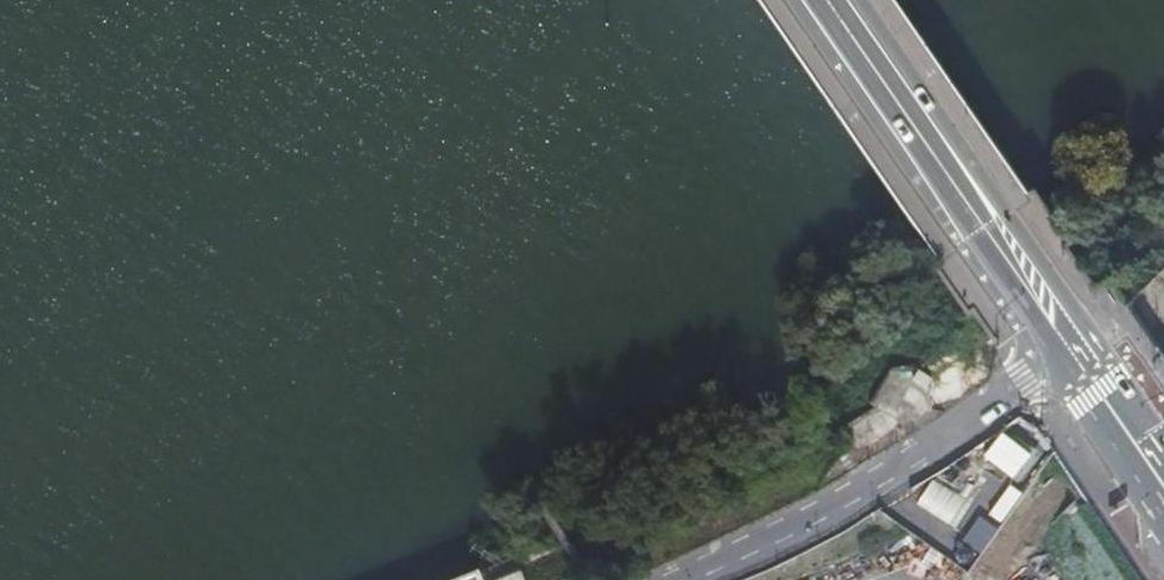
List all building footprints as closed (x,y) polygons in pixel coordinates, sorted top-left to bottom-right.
[(1054,453),(1041,427),(1019,418),(940,473),(878,510),(968,575),(1054,453)]
